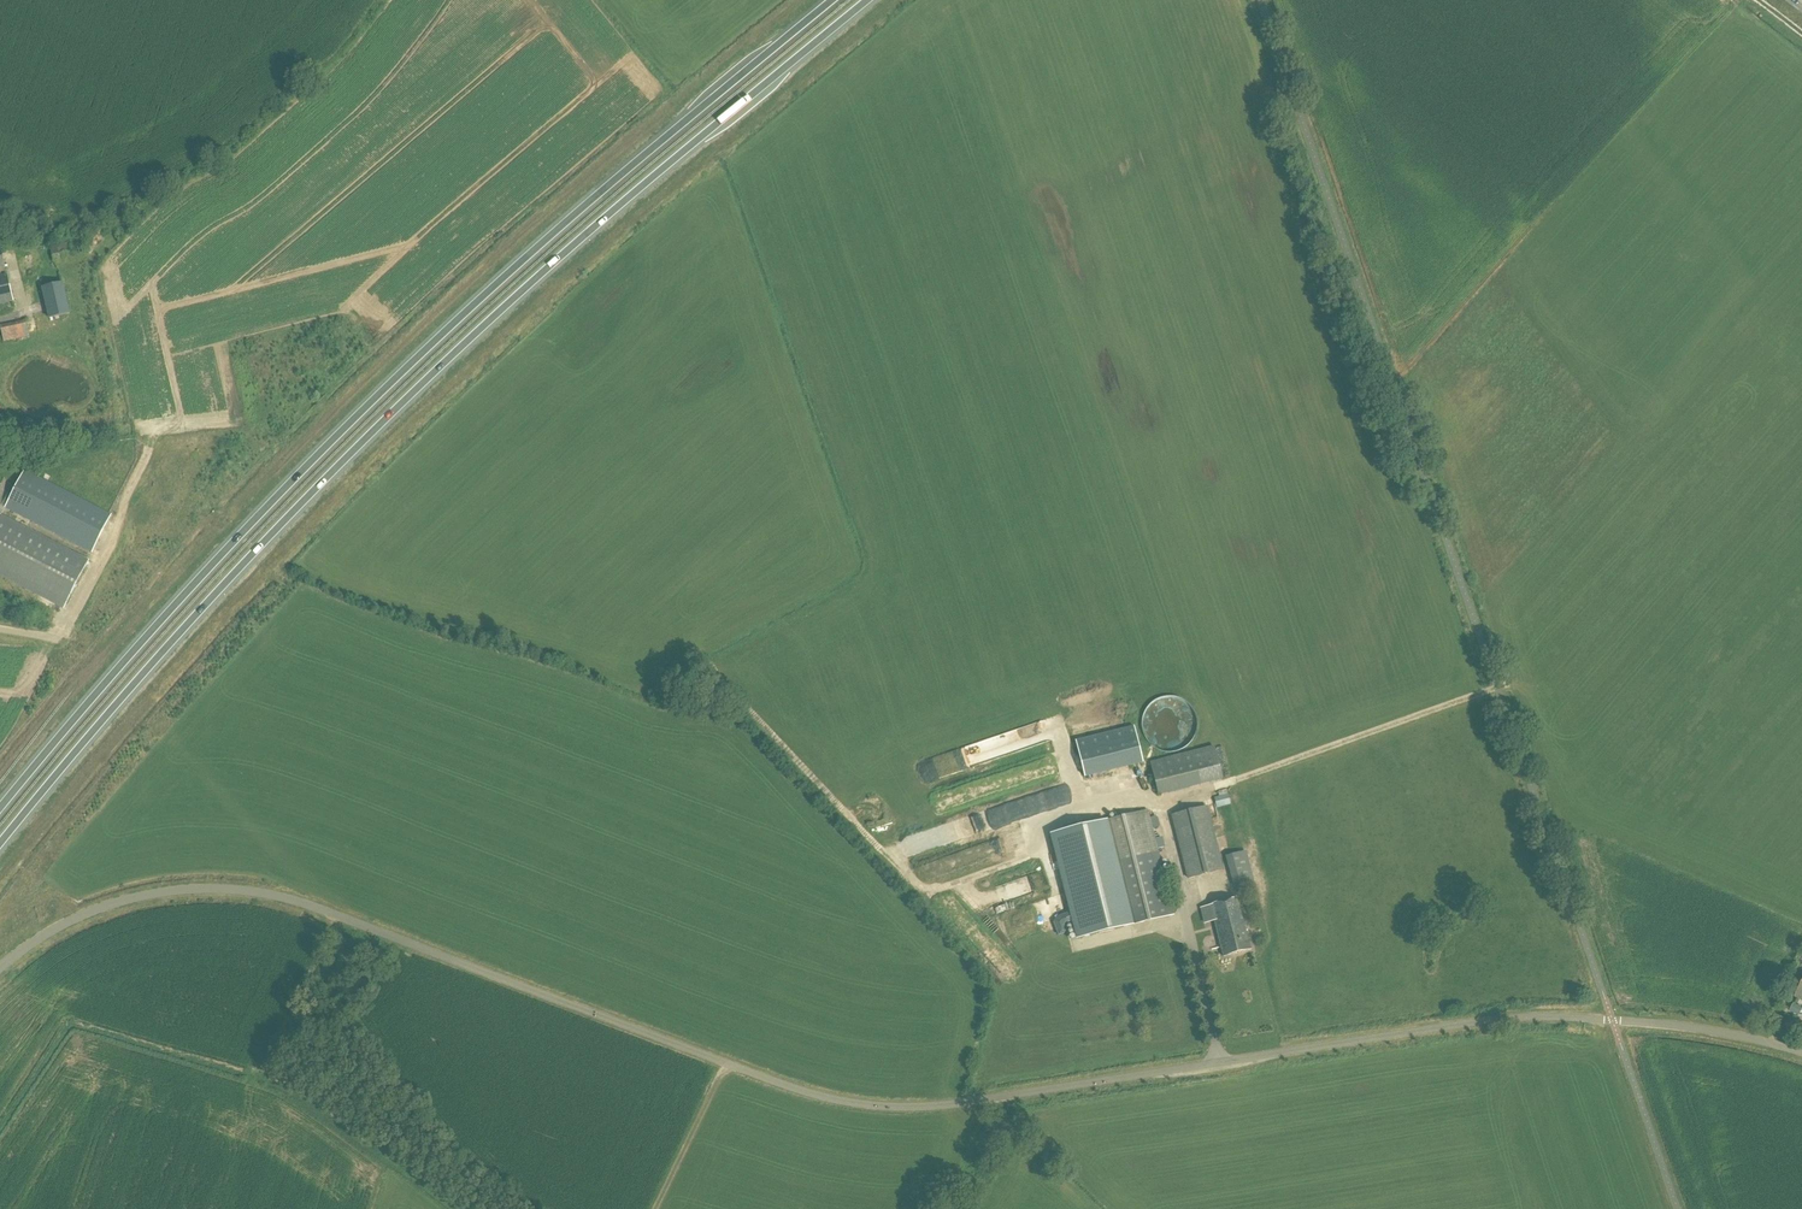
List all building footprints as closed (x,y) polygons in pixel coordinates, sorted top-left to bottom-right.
[(55,248),(57,256),(77,251),(75,243),(55,248)] [(12,301),(6,275),(0,276),(0,303),(12,301)] [(49,319),(71,314),(63,283),(42,288),(49,319)] [(30,336),(26,320),(0,325),(0,343),(30,336)] [(92,551),(111,516),(25,471),(6,507),(92,551)] [(87,561),(0,515),(0,516),(0,574),(63,607),(87,561)] [(1158,796),(1201,785),(1223,780),(1215,746),(1193,752),(1150,762),(1158,796)] [(1073,774),(1057,778),(1060,789),(1076,785),(1073,774)] [(1217,808),(1231,804),(1227,789),(1219,791),(1220,796),(1214,797),(1217,808)] [(1188,879),(1222,870),(1207,807),(1172,816),(1188,879)] [(1147,810),(1052,835),(1079,940),(1173,915),(1147,810)] [(1234,887),(1254,882),(1247,851),(1226,856),(1234,887)] [(1223,957),(1251,950),(1238,898),(1210,905),(1223,957)] [(1074,921),(1071,912),(1059,916),(1062,925),(1074,921)] [(1801,1012),(1801,1008),(1794,1003),(1789,1011),(1799,1017),(1801,1012)]
